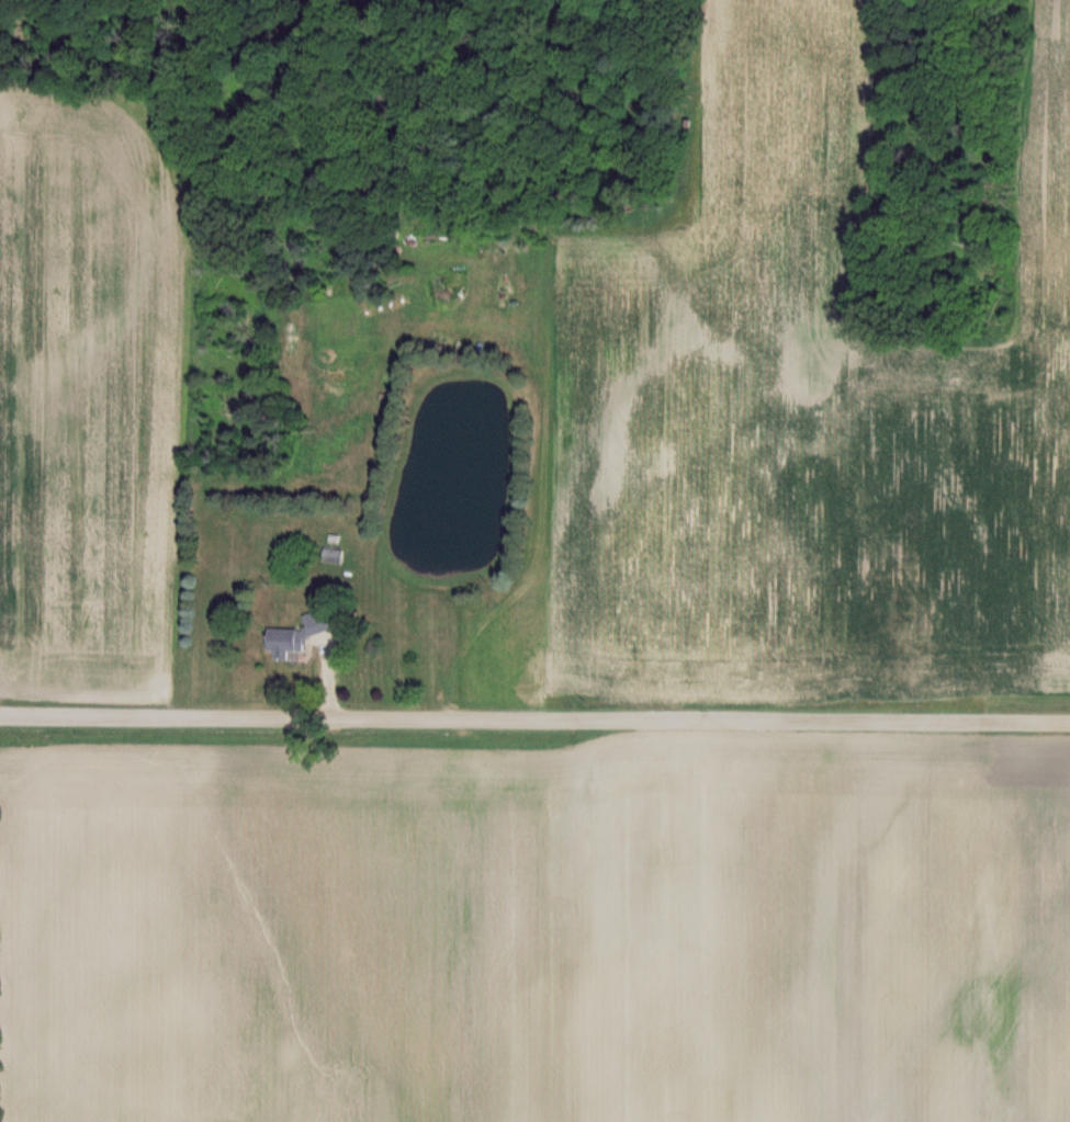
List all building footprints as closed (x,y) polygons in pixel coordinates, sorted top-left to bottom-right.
[(313,651),(313,632),(327,632),(327,615),(307,615),(307,630),(270,630),(270,651),(278,651),(278,660),(295,660),(295,651),(313,651)]
